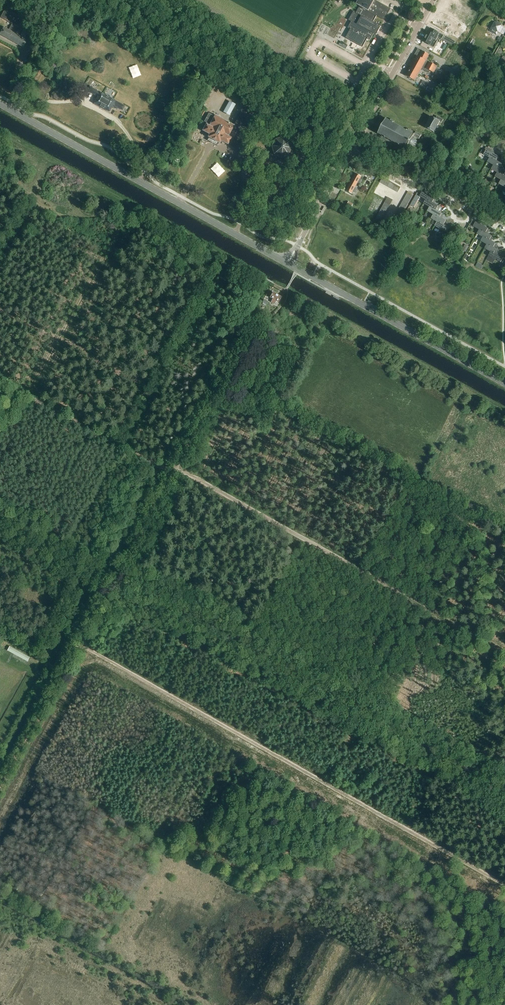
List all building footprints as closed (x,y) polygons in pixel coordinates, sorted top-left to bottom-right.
[(369,11),(376,15),(384,20),(390,9),(375,0),(359,0),(356,4),(358,6),(369,11)] [(462,37),(467,24),(464,23),(473,3),(466,0),(453,0),(445,18),(448,19),(443,29),(462,37)] [(349,28),(344,37),(346,38),(361,46),(366,38),(367,38),(369,39),(373,33),(376,35),(380,26),(373,22),(376,15),(369,11),(358,6),(355,12),(353,11),(348,19),(350,20),(347,27),(349,28)] [(5,9),(0,18),(12,24),(9,30),(4,27),(0,34),(23,47),(27,40),(28,39),(25,37),(29,30),(25,28),(20,36),(18,35),(22,29),(19,28),(24,19),(5,9)] [(502,23),(497,21),(496,23),(495,22),(495,23),(492,21),(489,27),(492,28),(490,31),(497,35),(498,32),(501,33),(504,27),(501,26),(501,25),(502,23)] [(442,39),(444,35),(431,28),(429,32),(428,31),(423,41),(428,44),(428,45),(434,48),(439,38),(442,39)] [(471,38),(466,47),(470,50),(475,41),(471,38)] [(437,66),(426,60),(429,55),(418,48),(409,65),(410,66),(411,67),(406,76),(415,81),(417,82),(417,80),(416,79),(422,69),(428,72),(429,70),(434,73),(437,66)] [(94,103),(110,112),(112,107),(113,108),(114,109),(115,109),(116,109),(117,110),(118,108),(122,111),(125,106),(110,98),(109,96),(107,95),(105,96),(93,89),(93,87),(90,85),(87,91),(96,96),(95,99),(96,100),(94,103)] [(230,101),(223,112),(229,116),(235,104),(230,101)] [(242,112),(238,118),(234,126),(215,115),(215,116),(209,113),(204,121),(207,123),(207,124),(206,124),(203,131),(210,135),(208,137),(209,137),(207,141),(217,146),(219,143),(221,141),(228,144),(231,138),(232,139),(235,135),(242,139),(247,129),(248,129),(254,119),(242,112)] [(441,123),(443,120),(437,116),(436,119),(431,117),(425,128),(434,132),(440,122),(441,123)] [(400,126),(400,127),(397,125),(397,124),(397,125),(394,123),(394,122),(394,121),(391,119),(390,121),(390,120),(390,121),(387,119),(386,118),(386,119),(385,119),(386,119),(378,133),(377,133),(378,133),(378,134),(381,135),(381,136),(381,138),(384,139),(385,138),(388,139),(388,140),(389,140),(392,141),(392,142),(396,143),(395,144),(396,144),(396,143),(399,145),(399,146),(398,147),(402,149),(402,148),(403,148),(403,147),(406,149),(406,150),(407,149),(407,150),(407,149),(408,146),(410,148),(411,148),(413,148),(413,147),(415,146),(416,147),(416,146),(417,144),(417,141),(415,139),(416,139),(415,138),(416,137),(419,139),(421,135),(416,132),(415,133),(408,129),(408,130),(407,130),(407,131),(404,129),(404,128),(404,129),(401,127),(401,126),(400,126)] [(292,149),(293,149),(292,149),(290,142),(290,141),(284,137),(283,137),(276,139),(275,140),(272,146),(272,147),(274,154),(274,155),(281,158),(288,156),(289,156),(292,149)] [(494,155),(495,153),(492,150),(486,147),(485,149),(484,149),(482,153),(490,158),(496,161),(498,157),(494,155)] [(487,162),(494,165),(500,168),(502,164),(498,162),(500,158),(498,157),(496,161),(490,158),(487,162)] [(504,173),(504,171),(502,169),(504,165),(502,164),(500,168),(494,165),(491,169),(497,172),(504,176),(504,173)] [(504,176),(497,172),(495,176),(501,180),(504,182),(504,173),(504,176)] [(356,173),(346,191),(352,194),(353,191),(356,192),(358,189),(355,188),(358,182),(360,184),(362,180),(360,179),(361,176),(356,173)] [(276,192),(277,191),(279,192),(283,185),(275,181),(272,188),(273,188),(272,191),(275,192),(276,192)] [(432,203),(434,199),(422,192),(421,195),(418,193),(415,198),(414,197),(412,201),(413,201),(413,200),(417,202),(420,196),(426,199),(432,203)] [(424,203),(430,207),(436,210),(438,206),(434,204),(436,200),(434,199),(432,203),(426,199),(424,203)] [(429,217),(431,218),(433,214),(440,218),(442,213),(438,211),(440,207),(438,206),(436,210),(430,207),(427,211),(431,213),(429,217)] [(433,214),(431,218),(437,222),(443,225),(446,221),(442,219),(444,214),(442,213),(440,218),(433,214)] [(448,222),(446,221),(443,225),(437,222),(435,226),(447,233),(450,228),(445,226),(448,222)] [(486,233),(488,229),(476,222),(473,226),(479,229),(486,233)] [(489,240),(492,236),(488,234),(490,230),(488,229),(486,233),(479,229),(477,233),(483,237),(489,240)] [(493,248),(496,243),(491,241),(494,237),(492,236),(489,240),(483,237),(481,241),(487,244),(493,248)] [(497,255),(499,251),(495,248),(497,244),(496,243),(493,248),(487,244),(485,248),(491,252),(497,255)] [(497,255),(491,252),(488,256),(501,262),(503,258),(500,256),(502,252),(501,252),(499,251),(497,255)] [(278,303),(282,297),(273,292),(270,298),(272,299),(271,302),(274,304),(276,301),(278,303)] [(7,650),(27,661),(29,657),(9,646),(7,650)]
